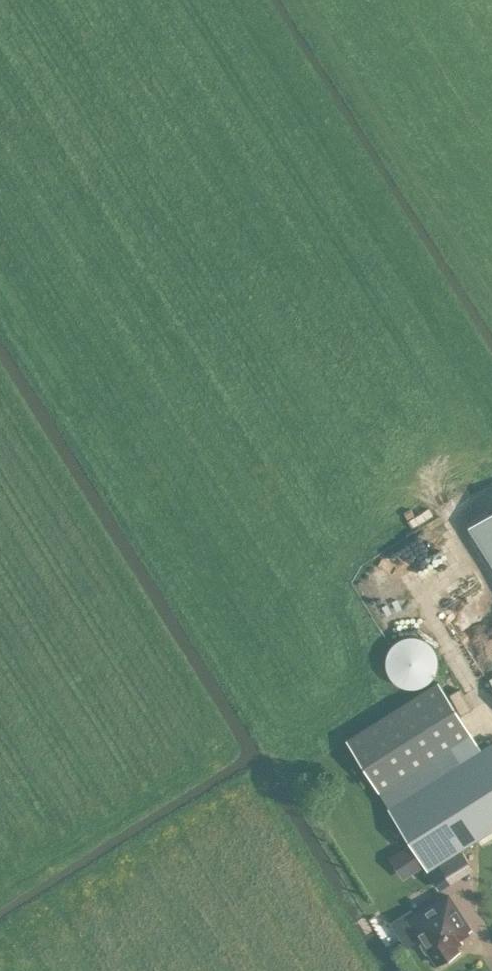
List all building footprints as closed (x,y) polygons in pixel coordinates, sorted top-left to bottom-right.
[(473,524),(491,555),(491,512),(473,524)] [(436,663),(436,662),(436,657),(434,652),(432,647),(429,644),(425,640),(420,638),(416,636),(411,635),(402,637),(396,639),(392,642),(388,646),(386,651),(384,656),(383,662),(384,667),(386,673),(390,680),(394,683),(398,686),(404,688),(408,688),(414,688),(420,686),(425,684),(428,681),(432,677),(434,673),(436,667),(436,663)] [(438,681),(346,739),(378,789),(389,806),(481,748),(470,731),(438,681)] [(388,807),(411,842),(424,863),(428,870),(438,863),(491,829),(491,741),(481,748),(389,806),(388,807)] [(411,842),(396,851),(409,873),(424,863),(411,842)] [(438,863),(428,870),(441,890),(451,883),(438,863)] [(411,908),(391,921),(395,927),(408,948),(421,940),(420,943),(426,952),(429,953),(431,952),(438,963),(458,950),(454,944),(462,939),(460,936),(470,929),(448,894),(415,914),(411,908)]
